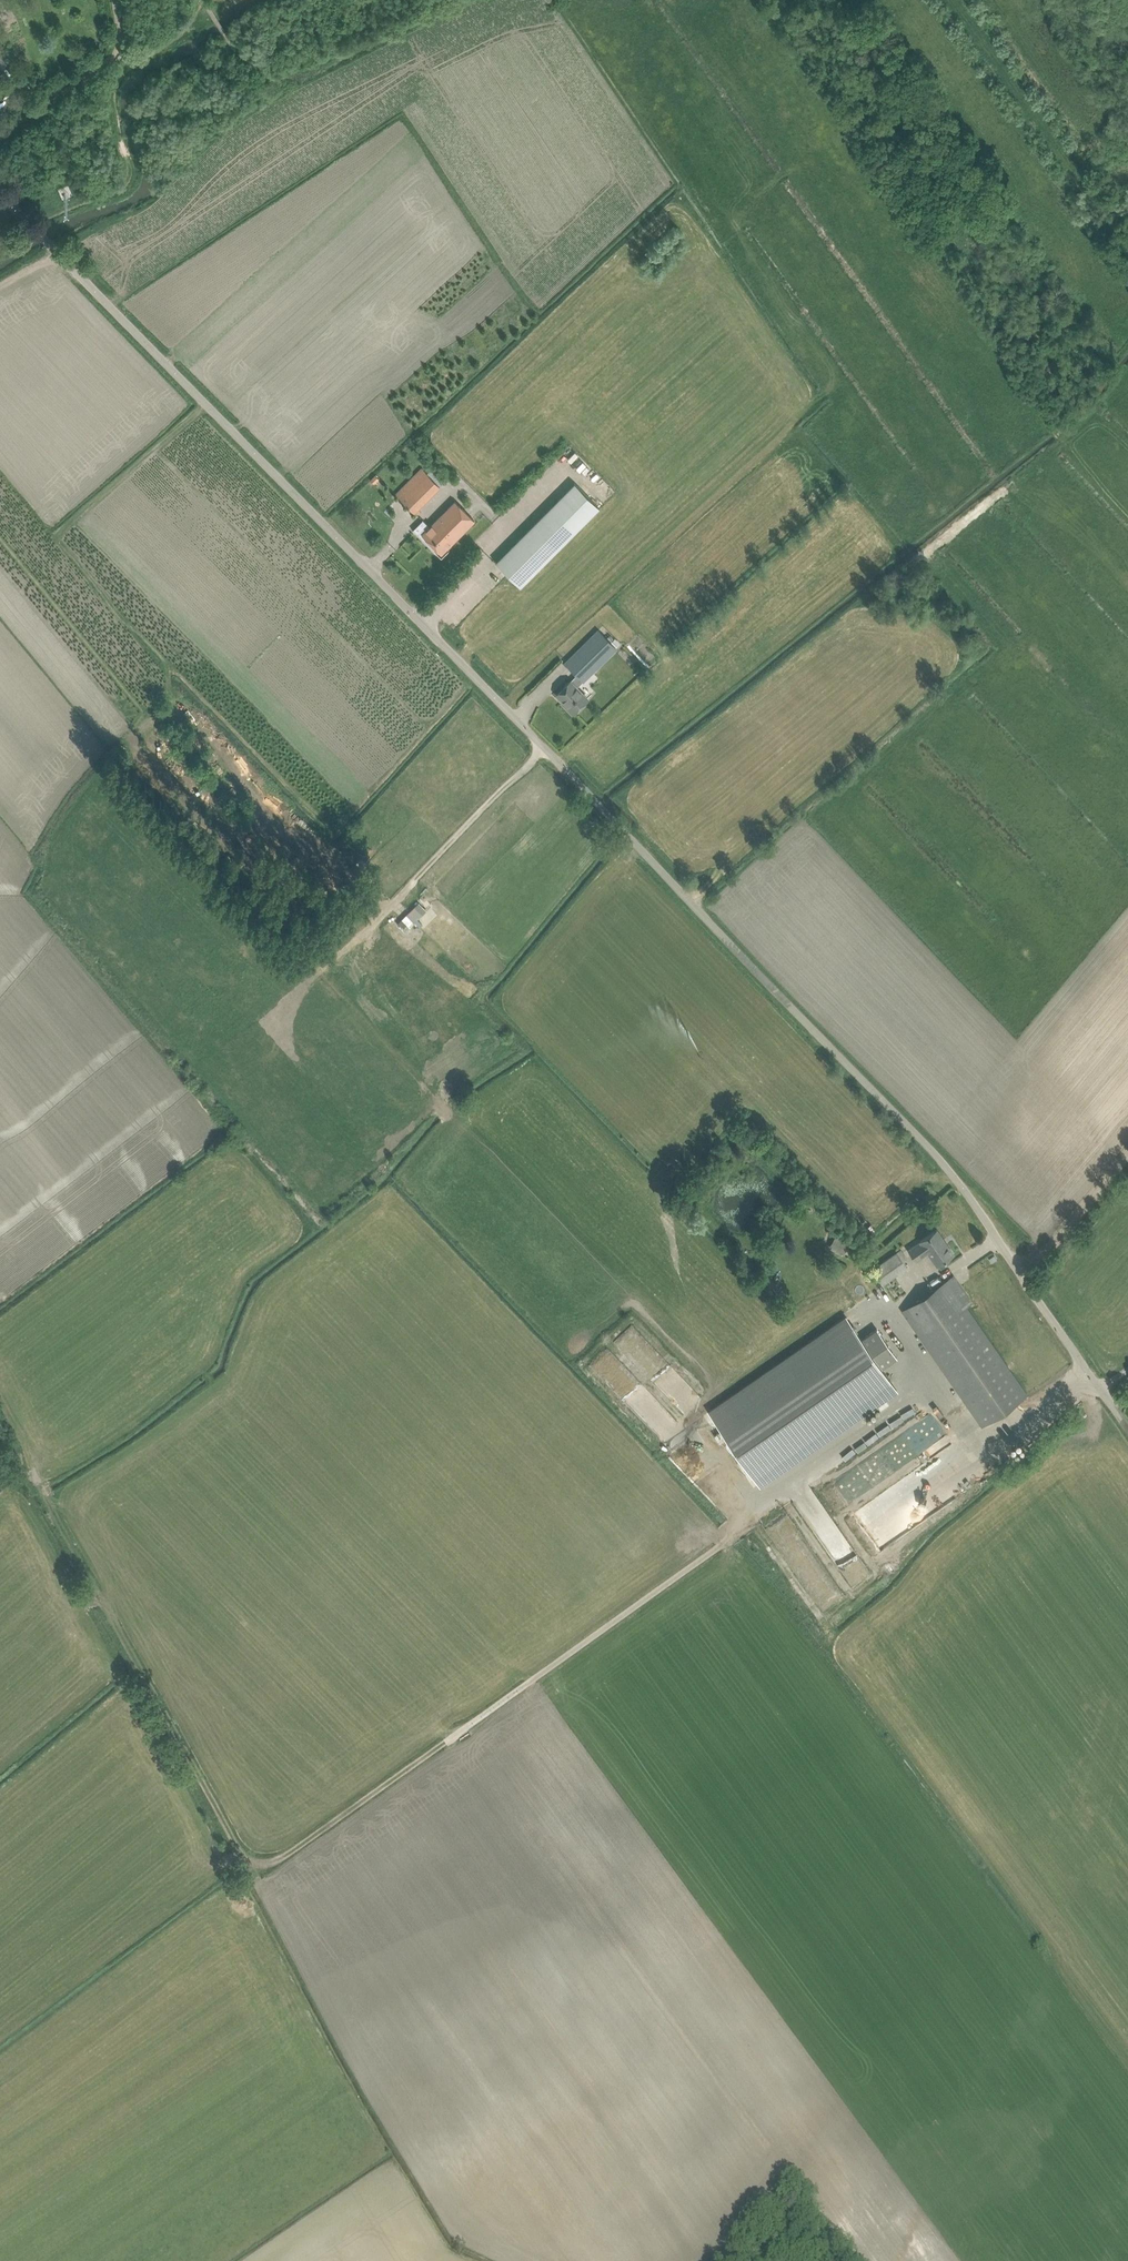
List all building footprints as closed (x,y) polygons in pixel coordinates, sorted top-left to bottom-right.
[(570,459),(566,466),(580,473),(586,460),(569,451),(566,457),(570,459)] [(422,468),(396,494),(414,511),(440,485),(422,468)] [(575,481),(498,561),(522,585),(600,506),(575,481)] [(423,519),(422,520),(423,520),(413,529),(413,530),(434,551),(435,550),(434,550),(436,548),(441,553),(449,546),(474,520),(455,501),(430,526),(423,519)] [(583,681),(616,648),(615,648),(619,644),(609,635),(606,638),(597,630),(573,655),(565,662),(577,675),(571,681),(570,680),(556,694),(567,705),(565,706),(573,714),(588,699),(580,691),(576,687),(582,681),(583,681)] [(414,922),(423,913),(416,905),(406,914),(414,922)] [(406,931),(410,926),(402,919),(397,923),(406,931)] [(944,1245),(934,1231),(920,1241),(908,1250),(916,1261),(928,1252),(937,1265),(953,1254),(947,1244),(944,1245)] [(829,1247),(844,1254),(850,1240),(836,1234),(829,1247)] [(871,1268),(882,1284),(907,1267),(896,1251),(871,1268)] [(902,1311),(981,1426),(1027,1394),(966,1306),(972,1302),(953,1275),(902,1311)] [(877,1328),(861,1338),(847,1317),(709,1412),(759,1484),(897,1389),(882,1368),(897,1357),(877,1328)] [(660,1436),(677,1419),(606,1347),(588,1364),(660,1436)]
